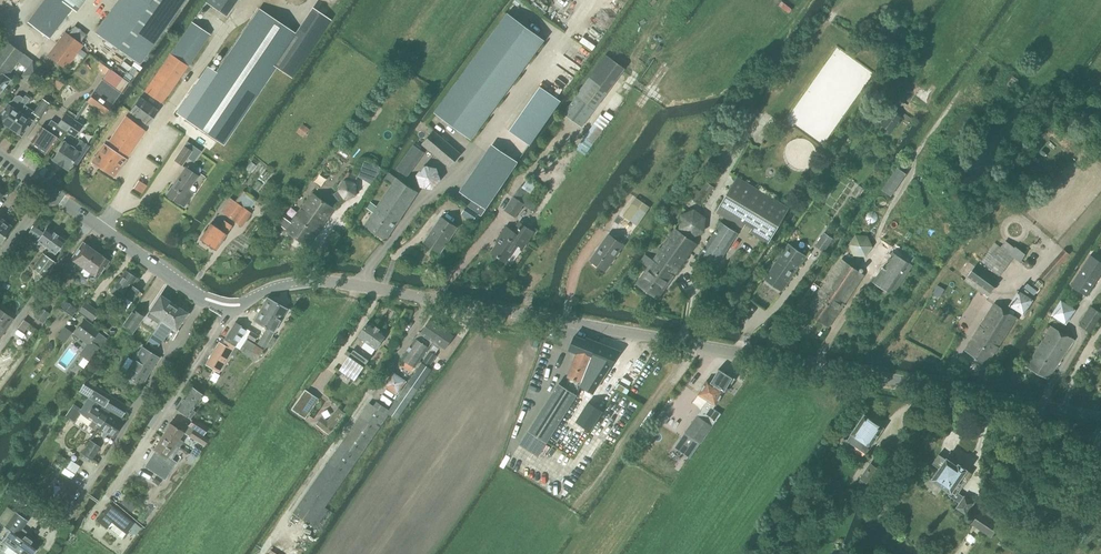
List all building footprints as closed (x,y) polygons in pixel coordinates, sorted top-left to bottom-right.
[(77,12),(86,0),(43,0),(27,21),(49,39),(72,9),(77,12)] [(140,63),(184,0),(118,0),(95,32),(140,63)] [(206,2),(226,16),(237,0),(208,0),(207,1),(206,2)] [(191,123),(222,143),(274,66),(292,78),(331,19),(312,7),(295,33),(265,13),(191,123)] [(435,112),(449,122),(473,140),(546,40),(508,12),(435,112)] [(163,102),(210,34),(193,22),(146,90),(163,102)] [(67,33),(66,34),(50,56),(67,68),(84,45),(81,43),(86,37),(74,29),(69,35),(67,33)] [(10,78),(6,75),(22,52),(6,40),(0,48),(0,92),(10,78)] [(583,126),(625,68),(606,54),(577,94),(579,95),(566,113),(583,126)] [(46,70),(33,61),(21,76),(27,80),(31,75),(44,73),(46,70)] [(122,92),(121,92),(129,82),(111,69),(88,102),(106,115),(122,92)] [(541,87),(511,131),(531,144),(561,101),(541,87)] [(0,116),(0,121),(10,128),(13,122),(24,107),(26,108),(27,106),(31,100),(30,99),(30,98),(25,95),(24,98),(20,95),(15,96),(12,101),(10,101),(8,104),(0,116)] [(129,112),(147,126),(159,110),(141,96),(129,112)] [(46,129),(41,126),(31,142),(48,154),(65,128),(67,130),(73,122),(75,119),(83,107),(69,97),(46,129)] [(24,107),(13,122),(10,128),(22,136),(32,120),(36,115),(40,118),(51,104),(43,98),(34,111),(27,106),(26,108),(24,107)] [(892,110),(881,125),(891,132),(902,117),(892,110)] [(585,138),(583,137),(575,147),(586,155),(609,122),(600,116),(585,138)] [(107,145),(105,144),(92,162),(115,177),(146,131),(127,117),(107,145)] [(75,119),(73,122),(67,130),(75,135),(82,125),(75,119)] [(304,124),(297,132),(304,137),(311,129),(304,124)] [(462,154),(434,130),(422,144),(450,168),(462,154)] [(64,142),(53,159),(68,170),(73,162),(76,164),(89,145),(81,140),(77,146),(71,143),(70,145),(64,142)] [(185,145),(186,146),(176,160),(183,165),(188,157),(194,161),(200,152),(187,143),(185,145)] [(414,144),(397,169),(408,176),(425,152),(414,144)] [(483,204),(511,163),(493,151),(465,191),(483,204)] [(425,165),(417,175),(421,187),(433,189),(442,180),(438,168),(425,165)] [(185,167),(172,186),(167,195),(184,207),(193,193),(189,190),(198,176),(185,167)] [(892,196),(907,173),(897,167),(882,190),(892,196)] [(348,172),(337,189),(339,190),(346,199),(357,195),(356,184),(359,175),(348,172)] [(368,208),(374,213),(366,225),(387,239),(418,192),(389,172),(384,179),(393,185),(379,206),(372,201),(368,208)] [(746,224),(752,228),(751,231),(768,241),(788,207),(737,177),(717,211),(744,227),(746,224)] [(139,180),(134,188),(142,193),(147,185),(139,180)] [(701,191),(696,188),(690,197),(702,206),(715,187),(707,182),(701,191)] [(522,185),(514,197),(506,210),(516,216),(523,204),(533,211),(542,198),(522,185)] [(235,201),(230,198),(221,211),(242,227),(252,213),(250,211),(257,200),(243,190),(235,201)] [(279,224),(287,229),(286,231),(309,246),(335,208),(312,192),(292,222),(283,217),(279,224)] [(617,219),(623,224),(627,218),(638,226),(651,207),(637,197),(623,216),(621,214),(617,219)] [(479,213),(468,206),(463,214),(475,221),(479,213)] [(694,209),(682,215),(681,229),(691,237),(704,232),(706,217),(694,209)] [(457,228),(441,217),(425,242),(441,252),(457,228)] [(13,227),(0,218),(0,244),(13,227)] [(218,228),(211,223),(201,239),(216,250),(232,226),(224,220),(218,228)] [(523,248),(534,231),(521,223),(514,232),(506,227),(498,238),(501,239),(492,253),(506,262),(508,260),(514,264),(518,257),(512,253),(518,244),(523,248)] [(715,269),(738,233),(722,223),(699,258),(715,269)] [(45,255),(43,253),(33,268),(45,277),(56,263),(51,259),(55,253),(65,240),(47,227),(38,241),(49,249),(45,255)] [(641,262),(649,267),(638,283),(659,297),(696,244),(676,230),(655,259),(653,257),(652,259),(646,255),(641,262)] [(825,252),(834,238),(825,232),(816,246),(825,252)] [(624,245),(609,234),(591,260),(606,271),(624,245)] [(856,234),(849,244),(854,256),(866,257),(873,247),(868,235),(856,234)] [(72,259),(64,270),(69,274),(77,262),(84,268),(96,252),(83,243),(72,259)] [(783,290),(807,255),(789,243),(765,278),(783,290)] [(995,251),(991,248),(981,261),(1001,276),(1015,257),(999,245),(995,251)] [(1046,280),(1070,253),(1064,248),(1041,275),(1046,280)] [(84,268),(90,272),(87,277),(93,282),(109,261),(96,252),(84,268)] [(909,263),(894,252),(874,281),(889,292),(909,263)] [(1100,273),(1100,261),(1091,255),(1073,285),(1088,294),(1100,273)] [(829,326),(864,275),(841,259),(806,311),(829,326)] [(1025,265),(1026,267),(1028,269),(1030,269),(1033,268),(1034,267),(1035,265),(1035,262),(1033,260),(1031,259),(1029,259),(1027,259),(1025,261),(1024,263),(1025,265)] [(1000,280),(976,264),(965,280),(989,297),(1000,280)] [(126,271),(111,292),(122,300),(124,296),(133,302),(140,291),(132,285),(137,278),(126,271)] [(1019,290),(1009,305),(1025,315),(1034,299),(1019,290)] [(147,317),(155,322),(153,325),(158,327),(173,304),(161,296),(150,311),(151,311),(147,317)] [(267,298),(261,309),(281,320),(287,309),(267,298)] [(1067,325),(1077,310),(1061,300),(1051,315),(1067,325)] [(47,306),(42,303),(34,316),(44,323),(50,313),(45,310),(47,306)] [(98,311),(85,303),(79,312),(92,320),(98,311)] [(173,304),(158,327),(154,333),(163,339),(173,326),(176,328),(186,313),(173,304)] [(995,304),(965,351),(987,365),(1015,320),(1018,321),(1019,319),(995,304)] [(1082,323),(1080,326),(1091,333),(1100,317),(1100,312),(1091,305),(1080,322),(1082,323)] [(5,332),(3,331),(13,318),(0,309),(0,339),(5,332)] [(144,316),(134,309),(121,327),(143,342),(146,338),(134,330),(144,316)] [(254,321),(267,328),(262,336),(269,340),(271,336),(281,320),(261,309),(254,321)] [(79,353),(90,361),(107,338),(98,332),(100,329),(85,318),(73,334),(86,344),(79,353)] [(416,368),(432,343),(443,325),(432,318),(422,333),(421,332),(402,358),(416,368)] [(24,320),(19,327),(24,331),(29,324),(24,320)] [(358,345),(342,367),(340,370),(354,380),(372,355),(362,348),(367,342),(376,349),(388,334),(370,321),(355,343),(358,345)] [(225,340),(226,341),(224,344),(219,341),(205,364),(219,373),(230,354),(235,356),(239,350),(257,360),(263,349),(246,339),(247,337),(255,342),(259,335),(236,322),(225,340)] [(443,325),(432,343),(439,348),(441,346),(445,349),(456,334),(443,325)] [(1049,327),(1051,329),(1027,366),(1049,379),(1075,339),(1050,325),(1049,327)] [(64,326),(57,336),(65,342),(72,332),(64,326)] [(575,335),(570,350),(578,353),(579,349),(593,354),(598,342),(591,339),(587,337),(586,340),(575,335)] [(258,343),(265,347),(266,346),(270,348),(277,339),(271,336),(269,340),(262,336),(258,343)] [(583,382),(582,385),(594,393),(620,351),(598,342),(593,354),(583,382)] [(159,358),(142,347),(125,375),(142,386),(159,358)] [(578,353),(568,376),(583,382),(593,354),(579,349),(578,353)] [(105,362),(110,353),(105,350),(99,358),(105,362)] [(431,366),(438,355),(430,350),(423,361),(431,366)] [(374,405),(369,402),(293,513),(320,532),(327,521),(326,521),(333,511),(326,507),(390,413),(399,419),(431,371),(421,364),(391,410),(377,400),(374,405)] [(210,373),(204,369),(201,374),(207,378),(210,373)] [(712,382),(708,380),(699,394),(716,405),(733,378),(719,369),(712,382)] [(398,395),(408,381),(393,371),(384,385),(398,395)] [(87,381),(80,392),(122,417),(128,407),(87,381)] [(156,393),(161,385),(155,382),(151,389),(156,393)] [(559,383),(528,431),(543,440),(548,443),(578,395),(559,383)] [(177,408),(178,409),(191,418),(196,412),(193,410),(203,395),(191,387),(177,408)] [(306,393),(296,408),(301,411),(300,412),(307,417),(317,400),(306,393)] [(81,413),(86,417),(101,426),(110,412),(111,411),(96,402),(88,397),(81,409),(74,404),(66,415),(75,422),(81,413)] [(698,415),(686,431),(681,439),(694,448),(699,440),(701,442),(721,413),(717,410),(715,413),(712,411),(716,406),(708,400),(697,415),(698,415)] [(589,402),(577,421),(591,430),(603,411),(589,402)] [(102,435),(105,437),(107,434),(114,438),(124,421),(110,412),(101,426),(99,428),(104,431),(102,435)] [(322,416),(316,424),(330,434),(336,427),(334,426),(340,418),(335,414),(329,421),(322,416)] [(841,443),(847,447),(850,442),(867,454),(884,428),(865,415),(848,440),(845,438),(841,443)] [(203,435),(209,427),(194,417),(189,425),(203,435)] [(170,423),(162,436),(180,447),(184,441),(179,438),(183,432),(177,428),(170,423)] [(192,427),(186,434),(205,445),(208,439),(192,427)] [(158,451),(150,465),(169,478),(174,471),(176,468),(178,465),(179,463),(174,460),(172,459),(180,447),(162,436),(154,449),(158,451)] [(100,447),(91,441),(82,453),(92,460),(100,447)] [(948,495),(959,502),(956,507),(966,514),(974,503),(959,493),(972,474),(959,464),(958,465),(948,458),(946,460),(939,455),(933,463),(940,468),(932,479),(951,492),(948,495)] [(868,497),(884,470),(870,462),(854,488),(868,497)] [(77,490),(65,482),(49,506),(62,514),(77,490)] [(1092,509),(1100,514),(1100,494),(1092,509)] [(110,503),(97,521),(107,528),(111,522),(126,533),(129,530),(136,535),(142,527),(125,513),(124,514),(110,503)] [(147,506),(138,519),(143,523),(153,510),(147,506)] [(21,553),(35,553),(38,549),(40,549),(42,547),(38,544),(39,544),(25,535),(28,532),(23,528),(28,521),(29,522),(29,521),(15,512),(14,512),(16,513),(5,527),(4,527),(10,531),(5,538),(4,537),(2,540),(5,542),(21,553)] [(992,535),(999,525),(980,512),(973,523),(992,535)] [(1011,541),(1001,534),(997,540),(1006,547),(1011,541)]
